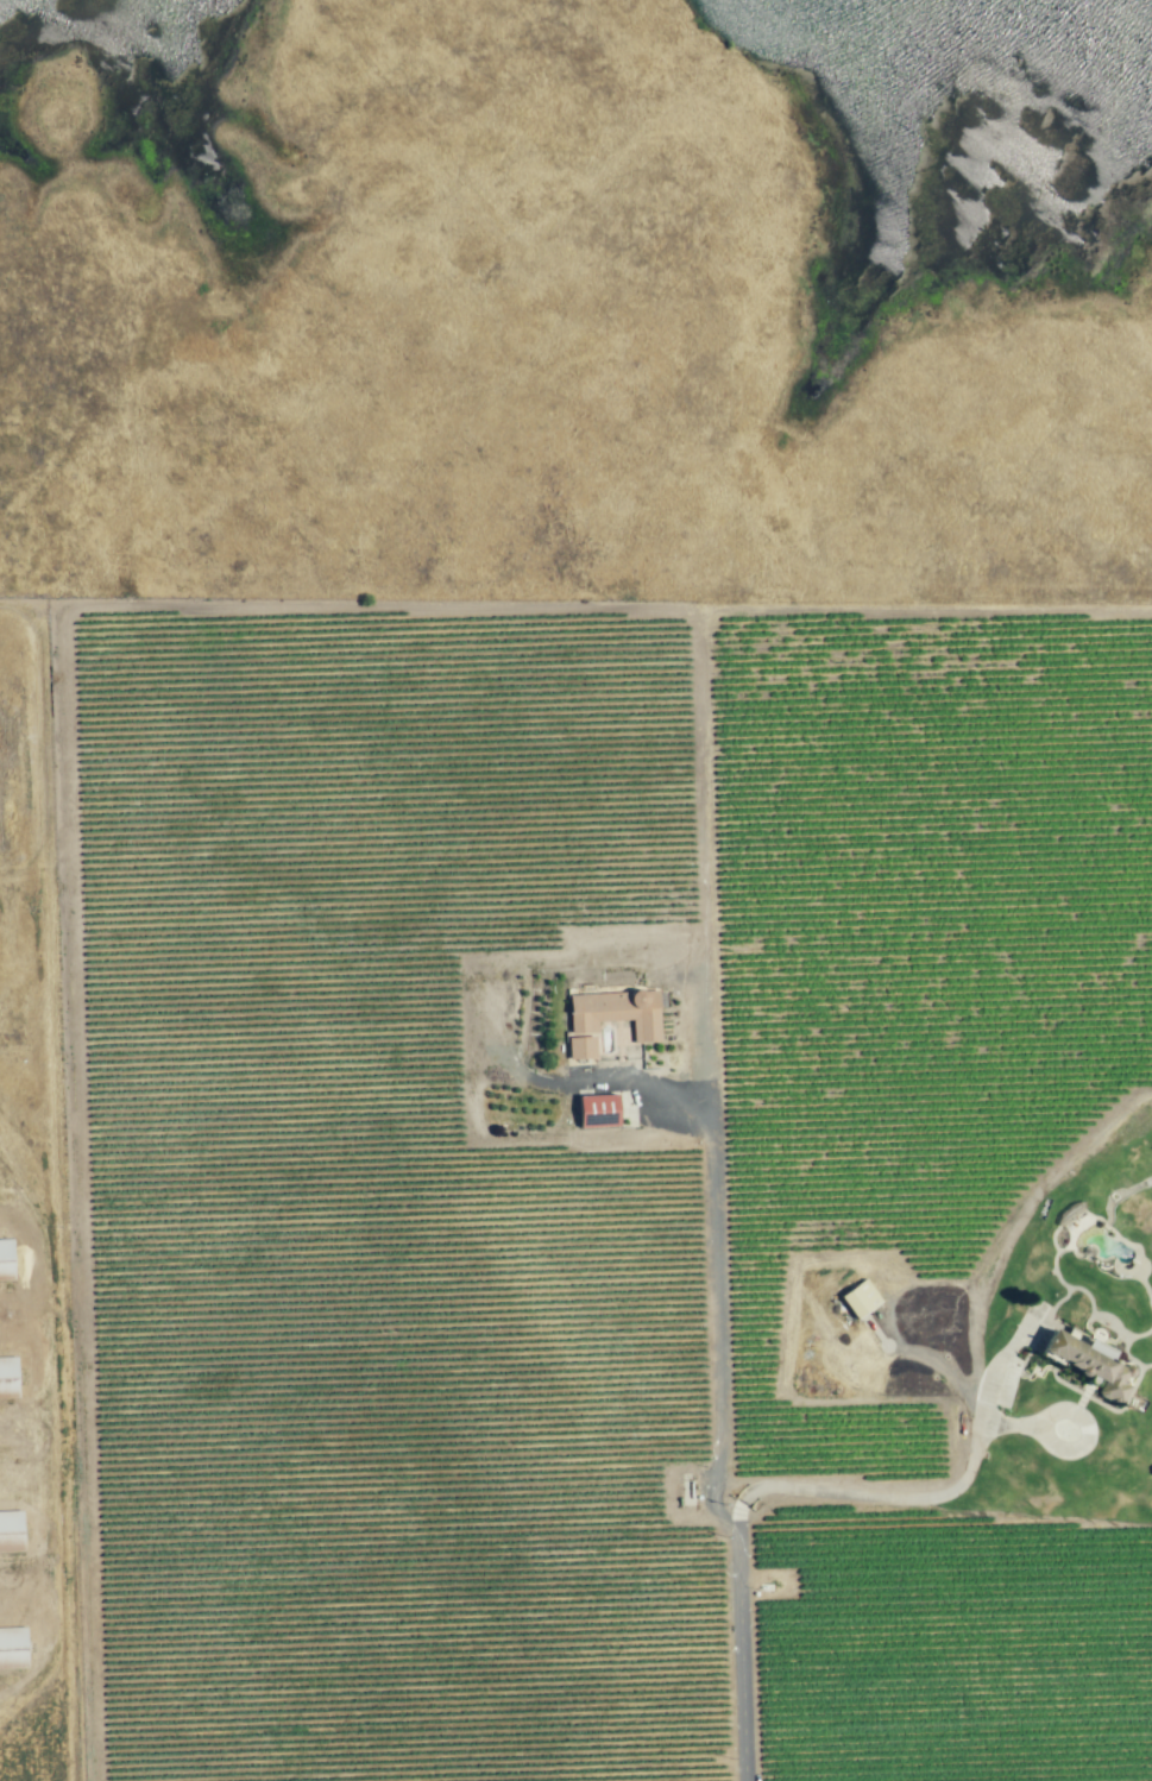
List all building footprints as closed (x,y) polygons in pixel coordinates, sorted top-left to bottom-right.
[(15,1282),(14,1240),(0,1240),(0,1282),(15,1282)] [(836,1296),(853,1319),(878,1300),(862,1277),(836,1296)] [(1028,1351),(1094,1384),(1089,1394),(1113,1406),(1130,1371),(1098,1356),(1102,1350),(1075,1337),(1073,1343),(1040,1327),(1028,1351)] [(19,1400),(18,1358),(0,1359),(0,1401),(19,1400)] [(24,1554),(23,1513),(0,1513),(0,1555),(24,1554)] [(27,1670),(25,1628),(0,1629),(0,1671),(27,1670)]
